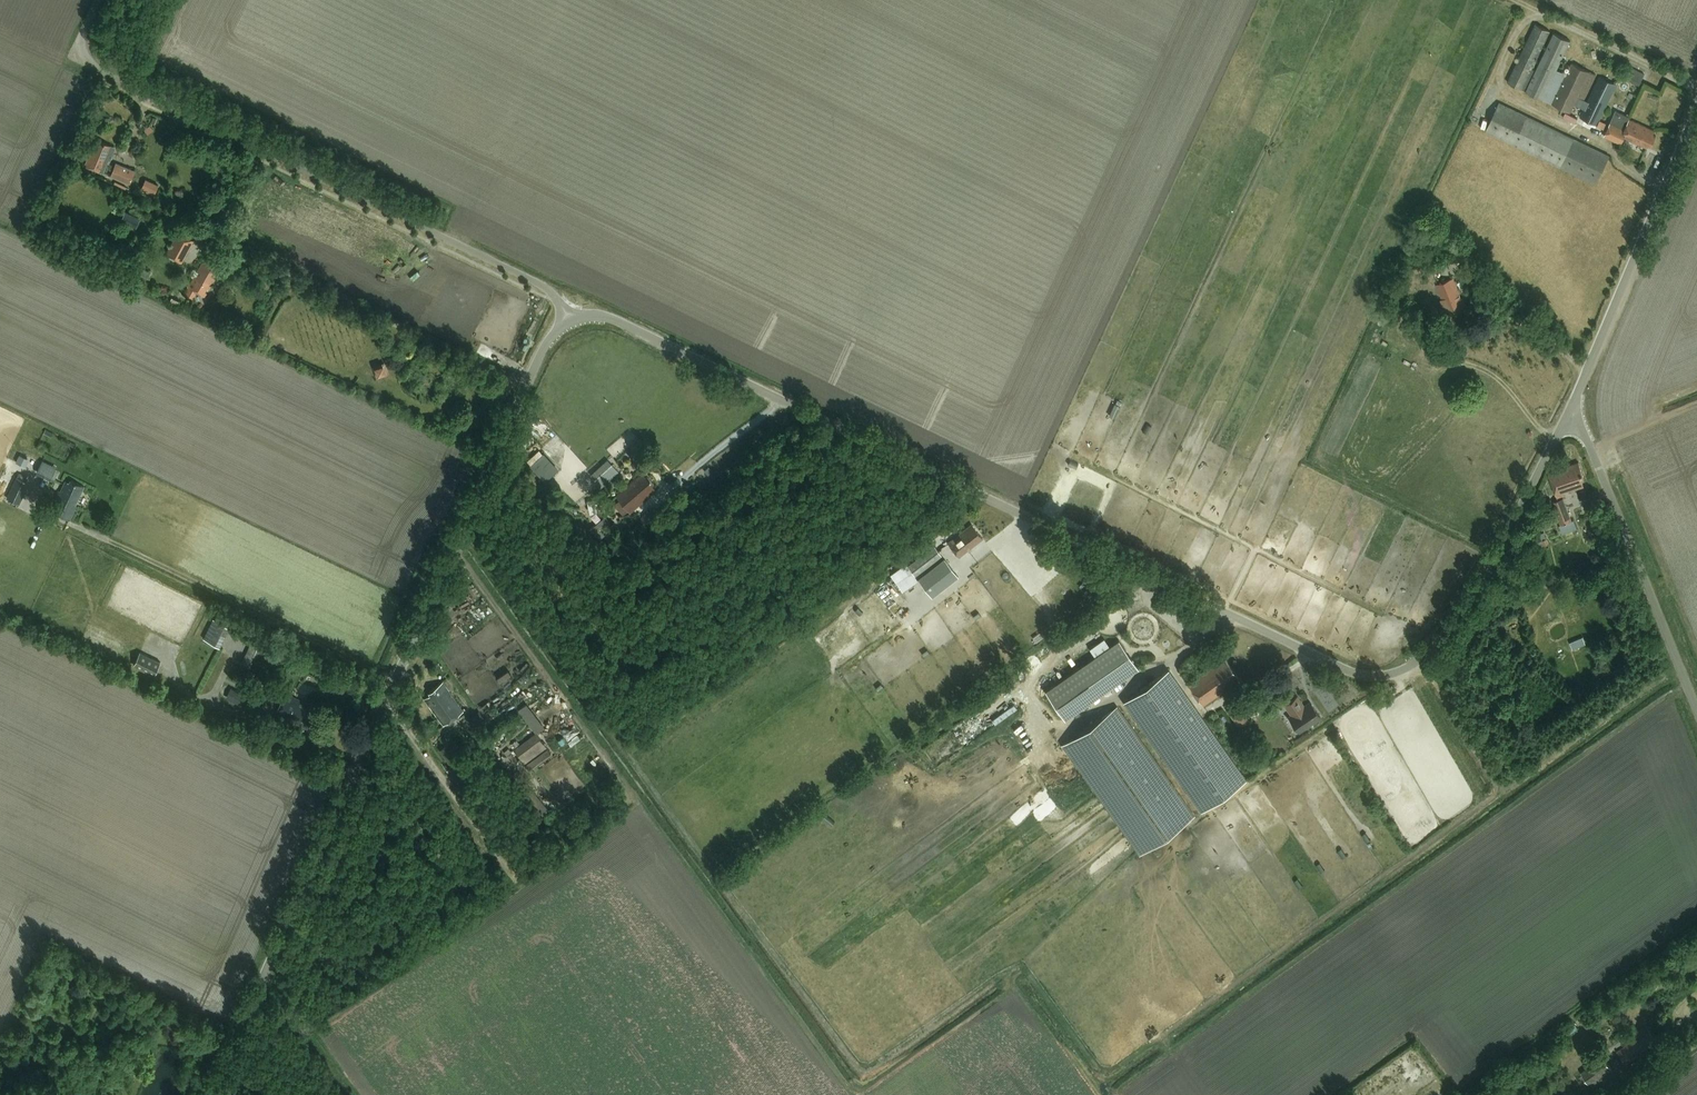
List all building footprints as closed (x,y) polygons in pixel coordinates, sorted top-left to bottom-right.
[(1584,101),(1596,76),(1572,64),(1566,76),(1557,71),(1571,42),(1554,34),(1546,51),(1542,49),(1550,32),(1536,25),(1508,83),(1543,100),(1553,78),(1563,83),(1552,105),(1571,114),(1575,105),(1584,110),(1580,118),(1598,127),(1617,86),(1600,78),(1588,103),(1584,101)] [(1639,86),(1645,74),(1631,68),(1625,80),(1639,86)] [(1610,157),(1499,104),(1492,119),(1482,114),(1475,127),(1486,132),(1596,185),(1610,157)] [(1647,149),(1648,146),(1651,147),(1656,137),(1653,136),(1655,132),(1629,121),(1625,129),(1611,122),(1604,137),(1622,145),(1625,138),(1647,149)] [(109,160),(114,148),(99,141),(97,145),(94,143),(85,165),(102,172),(108,159),(109,160)] [(110,176),(130,184),(135,171),(116,163),(110,176)] [(159,185),(146,180),(141,190),(154,196),(159,185)] [(130,224),(133,217),(126,213),(122,220),(130,224)] [(181,263),(193,240),(177,231),(165,254),(181,263)] [(132,259),(138,249),(125,241),(119,251),(132,259)] [(1422,252),(1413,265),(1419,269),(1428,256),(1422,252)] [(1430,272),(1451,263),(1447,254),(1427,263),(1430,272)] [(216,276),(221,268),(208,261),(207,263),(203,261),(183,295),(192,299),(196,292),(205,297),(207,293),(204,292),(207,287),(209,289),(211,286),(208,285),(211,280),(213,282),(215,279),(213,277),(214,275),(216,276)] [(1465,266),(1460,270),(1473,287),(1478,282),(1465,266)] [(1461,311),(1466,309),(1462,299),(1460,300),(1452,280),(1436,286),(1442,301),(1441,302),(1447,319),(1462,313),(1461,311)] [(1399,307),(1404,299),(1394,294),(1390,302),(1399,307)] [(376,378),(388,374),(384,362),(372,366),(376,378)] [(636,453),(643,445),(638,440),(631,447),(636,453)] [(53,478),(59,465),(43,458),(37,471),(53,478)] [(1578,462),(1548,473),(1556,496),(1583,486),(1581,480),(1584,479),(1578,462)] [(618,472),(611,464),(594,479),(601,486),(618,472)] [(630,513),(656,491),(652,486),(654,485),(647,477),(645,479),(642,475),(616,497),(630,513)] [(17,477),(7,498),(20,504),(30,483),(17,477)] [(70,485),(66,483),(61,493),(59,493),(50,512),(70,522),(77,508),(75,507),(85,488),(71,482),(70,485)] [(1572,521),(1564,499),(1552,503),(1560,526),(1572,521)] [(646,526),(657,516),(651,508),(639,519),(646,526)] [(609,522),(605,517),(590,530),(594,535),(609,522)] [(957,558),(981,539),(970,525),(946,544),(957,558)] [(924,584),(944,570),(931,552),(911,566),(924,584)] [(875,583),(878,587),(889,580),(886,575),(875,583)] [(213,619),(203,639),(220,647),(230,627),(213,619)] [(1572,650),(1585,644),(1582,637),(1569,643),(1572,650)] [(251,641),(242,662),(254,668),(264,647),(251,641)] [(1136,669),(1117,641),(1043,692),(1062,719),(1136,669)] [(160,662),(140,652),(134,666),(154,676),(160,662)] [(1223,659),(1221,657),(1185,683),(1202,708),(1235,683),(1234,681),(1242,675),(1228,655),(1223,659)] [(248,671),(241,687),(248,690),(255,673),(248,671)] [(1239,782),(1162,674),(1122,702),(1199,811),(1239,782)] [(443,724),(462,711),(441,683),(429,692),(430,694),(424,698),(443,724)] [(226,698),(237,704),(242,693),(231,688),(226,698)] [(307,729),(314,713),(310,711),(313,706),(285,693),(276,714),(307,729)] [(1320,717),(1310,702),(1303,706),(1296,696),(1285,705),(1291,715),(1288,717),(1299,732),(1320,717)] [(519,709),(538,732),(546,725),(527,702),(519,709)] [(1192,816),(1115,707),(1060,746),(1137,855),(1192,816)] [(476,729),(486,722),(478,711),(468,718),(476,729)] [(1232,719),(1239,727),(1248,721),(1242,712),(1232,719)] [(519,726),(522,719),(516,716),(513,723),(519,726)] [(537,733),(514,749),(525,765),(548,749),(537,733)] [(442,753),(449,763),(456,758),(449,748),(442,753)] [(1258,761),(1266,764),(1270,757),(1262,753),(1258,761)] [(1616,1048),(1624,1042),(1618,1034),(1610,1039),(1616,1048)]
